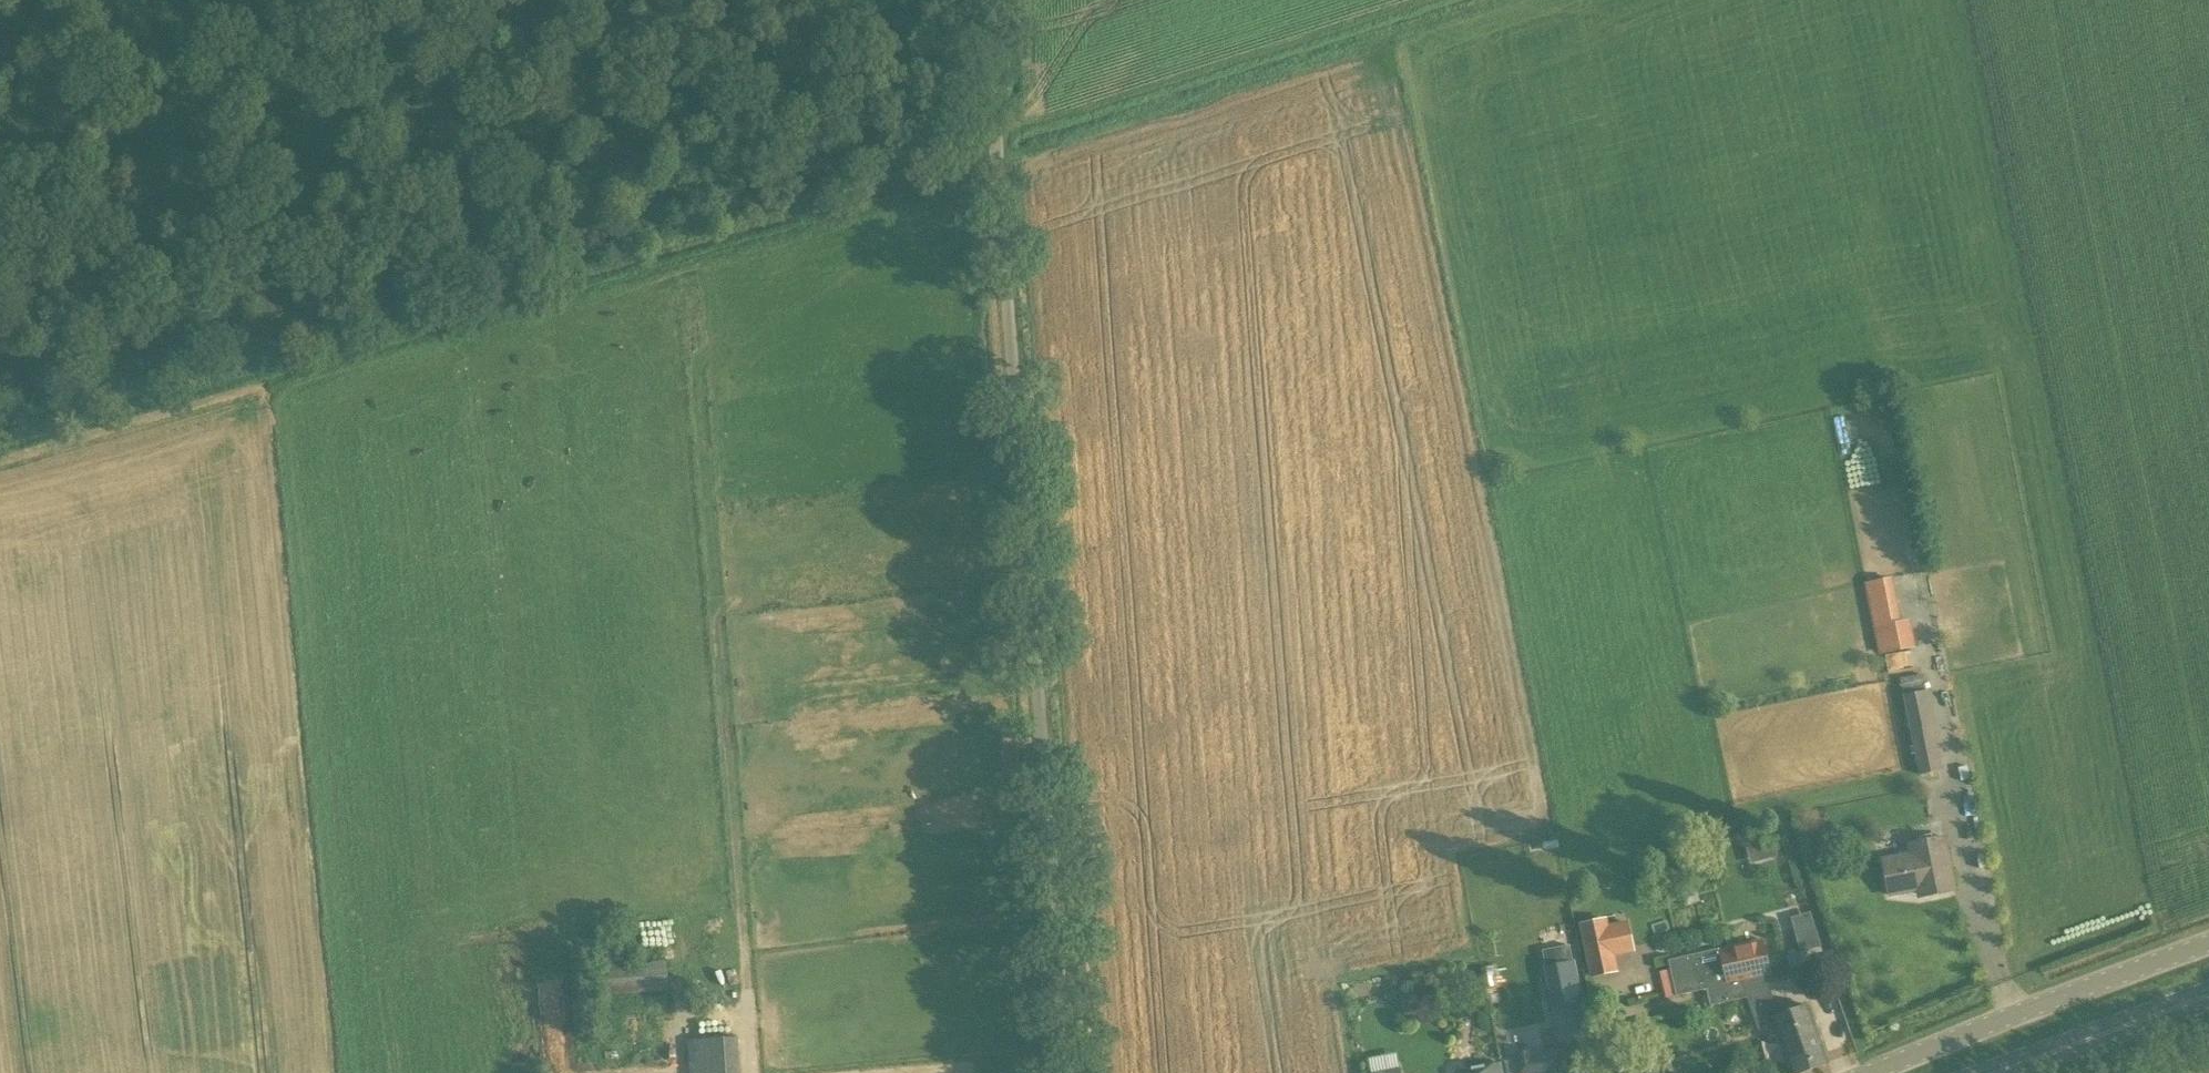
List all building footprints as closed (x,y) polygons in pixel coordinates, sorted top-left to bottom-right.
[(1878,653),(1916,646),(1910,615),(1901,617),(1893,575),(1864,581),(1878,653)] [(1942,770),(1922,674),(1900,679),(1919,775),(1942,770)] [(1910,855),(1881,861),(1888,896),(1923,889),(1925,898),(1954,892),(1943,837),(1908,844),(1910,855)] [(1826,965),(1806,896),(1797,899),(1794,890),(1784,893),(1786,902),(1785,902),(1799,951),(1784,956),(1788,970),(1803,966),(1805,971),(1826,965)] [(1625,921),(1605,925),(1604,918),(1579,924),(1591,977),(1615,971),(1611,955),(1632,951),(1625,921)] [(1667,962),(1669,970),(1659,973),(1666,999),(1705,990),(1710,1007),(1746,999),(1740,982),(1764,977),(1769,976),(1761,940),(1667,962)] [(668,991),(666,961),(599,965),(601,996),(668,991)] [(1522,1014),(1515,977),(1495,980),(1503,1018),(1522,1014)] [(1764,977),(1740,982),(1746,999),(1755,1025),(1771,1019),(1790,1072),(1805,1072),(1828,1065),(1808,1006),(1778,1016),(1764,977)] [(539,978),(538,1004),(561,1004),(562,978),(539,978)] [(738,1037),(687,1041),(690,1072),(740,1072),(738,1037)] [(1560,1052),(1532,1057),(1531,1052),(1530,1052),(1530,1053),(1515,1056),(1515,1055),(1513,1055),(1517,1072),(1564,1072),(1560,1052)] [(1500,1064),(1456,1072),(1501,1072),(1500,1064)]
